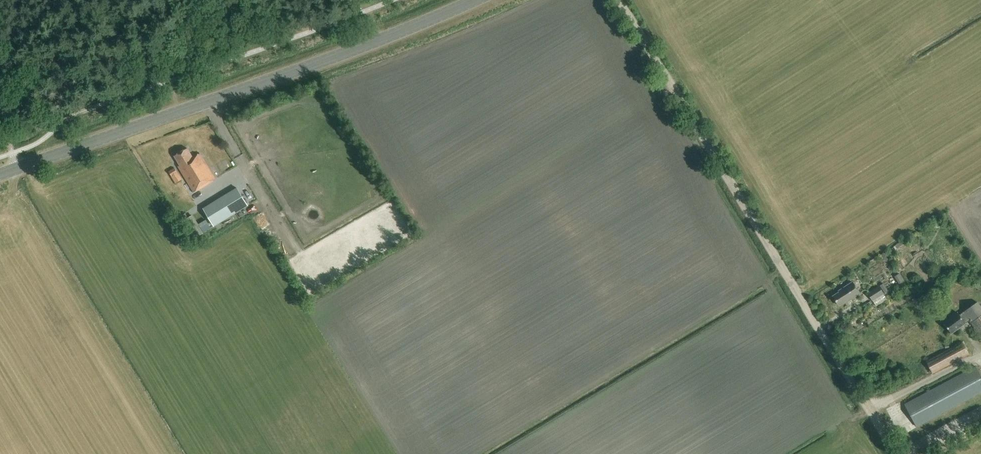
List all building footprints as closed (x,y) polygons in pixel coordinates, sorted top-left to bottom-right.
[(194,193),(215,180),(200,154),(193,158),(188,149),(175,157),(180,166),(178,167),(184,175),(194,193)] [(173,176),(178,173),(174,168),(170,171),(173,176)] [(248,206),(237,188),(203,209),(214,227),(248,206)] [(193,240),(194,239),(195,239),(202,234),(201,232),(191,217),(184,221),(183,221),(182,222),(193,239),(193,240)] [(904,281),(899,273),(894,276),(899,284),(904,281)] [(839,292),(832,297),(839,306),(845,302),(846,303),(859,294),(852,282),(838,291),(839,292)] [(880,285),(885,293),(889,291),(884,283),(880,285)] [(879,286),(868,293),(872,301),(884,294),(879,286)] [(959,315),(958,313),(944,323),(951,334),(965,324),(969,321),(971,323),(974,328),(973,329),(980,340),(980,305),(978,301),(959,315)] [(932,371),(968,352),(963,342),(927,361),(932,371)] [(975,366),(904,404),(917,427),(980,393),(980,377),(975,366)]
